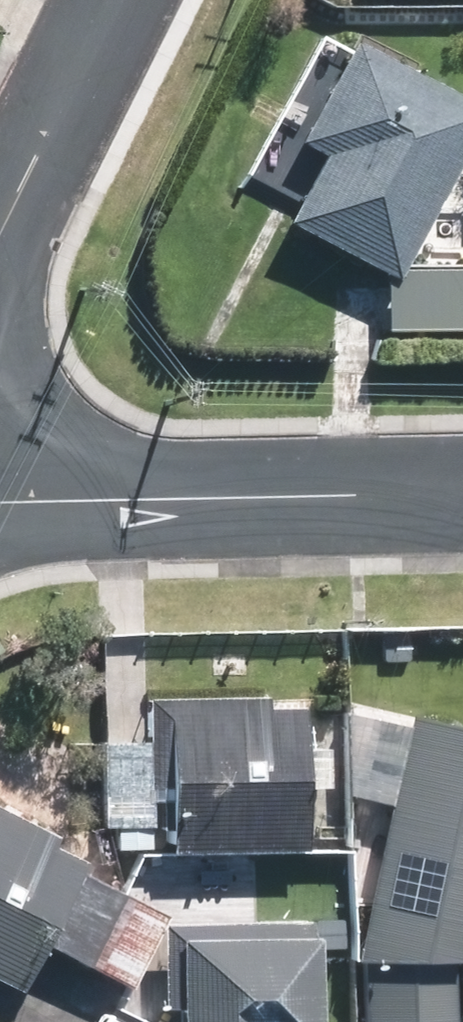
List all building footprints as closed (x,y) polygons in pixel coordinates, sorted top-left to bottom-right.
[(351,49),(304,140),(329,153),(294,221),(394,273),(462,142),(462,107),(351,49)] [(395,284),(395,327),(462,325),(462,282),(395,284)] [(296,711),(155,714),(158,850),(298,847),(296,711)] [(421,733),(379,899),(462,920),(462,743),(421,733)] [(0,816),(0,972),(18,981),(41,935),(96,962),(127,900),(74,874),(79,865),(45,848),(49,841),(0,816)] [(167,929),(168,999),(185,999),(185,1021),(307,1021),(305,927),(167,929)] [(374,954),(375,1021),(452,1021),(451,953),(374,954)]
